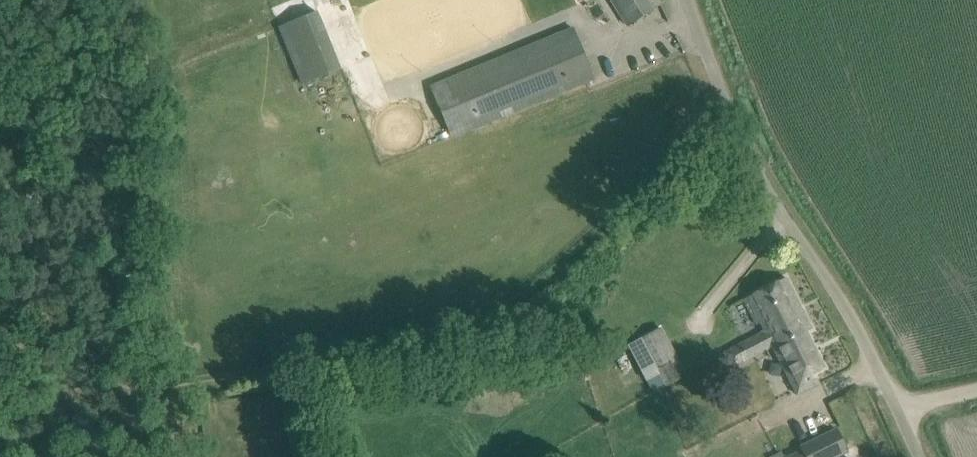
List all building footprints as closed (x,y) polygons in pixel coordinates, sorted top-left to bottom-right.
[(377,34),(458,0),(372,0),(364,3),(377,34)] [(625,27),(662,5),(659,0),(608,0),(625,27)] [(301,83),(345,70),(326,10),(283,23),(301,83)] [(460,14),(444,20),(454,48),(470,42),(460,14)] [(574,29),(448,80),(468,129),(594,78),(574,29)] [(380,114),(368,119),(380,146),(392,141),(380,114)] [(768,347),(771,345),(805,328),(806,332),(807,331),(812,329),(787,277),(743,299),(756,324),(760,322),(764,329),(759,331),(760,332),(768,347)] [(641,338),(666,384),(686,374),(661,328),(641,338)] [(819,383),(813,373),(825,367),(807,331),(806,332),(805,328),(771,345),(772,346),(797,394),(819,383)] [(738,343),(746,359),(772,346),(771,345),(768,347),(760,332),(738,343)] [(785,456),(836,456),(848,451),(836,429),(800,447),(801,449),(785,456)]
